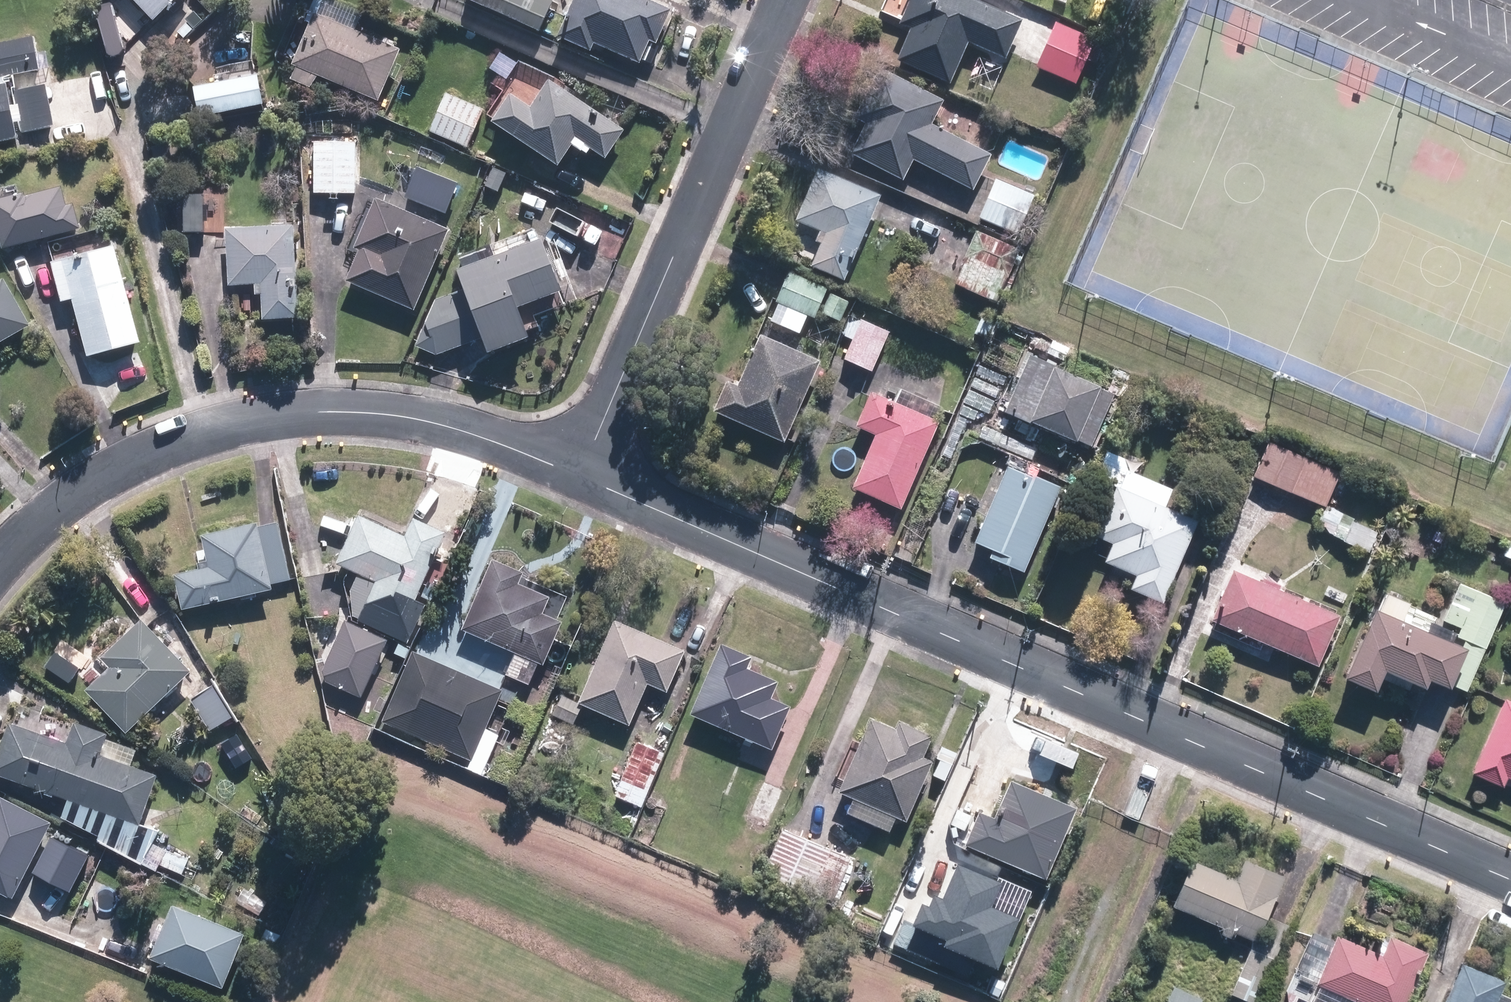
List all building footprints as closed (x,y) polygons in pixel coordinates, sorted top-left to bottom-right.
[(156,22),(179,0),(135,0),(156,22)] [(543,33),(558,1),(555,0),(470,0),(543,33)] [(562,40),(594,54),(598,44),(643,63),(653,39),(658,41),(671,10),(647,0),(579,0),(562,40)] [(980,0),(910,0),(911,0),(901,23),(913,28),(899,60),(951,83),(969,42),(1007,58),(1024,19),(980,0)] [(321,9),(291,82),(307,88),(313,74),(384,103),(407,45),(321,9)] [(1098,39),(1056,22),(1037,66),(1080,84),(1098,39)] [(21,138),(20,133),(56,125),(47,83),(41,84),(38,72),(52,69),(48,51),(39,53),(35,36),(0,43),(0,142),(21,138)] [(945,98),(883,67),(857,117),(867,122),(850,154),(902,180),(913,160),(973,190),(992,154),(932,124),(945,98)] [(261,76),(197,89),(203,118),(266,105),(261,76)] [(628,129),(551,80),(532,109),(511,95),(493,123),(559,166),(572,146),(583,153),(587,146),(608,159),(628,129)] [(468,148),(484,109),(447,93),(430,132),(468,148)] [(357,195),(358,142),(316,141),(315,194),(357,195)] [(847,278),(883,193),(819,167),(797,219),(820,229),(815,240),(822,243),(813,264),(847,278)] [(1035,193),(997,177),(980,216),(1019,232),(1035,193)] [(79,228),(72,203),(65,204),(60,186),(24,195),(23,192),(0,198),(0,240),(2,247),(79,228)] [(179,193),(179,235),(229,235),(228,193),(179,193)] [(417,310),(450,230),(377,199),(357,249),(361,251),(348,282),(417,310)] [(299,319),(298,227),(230,228),(231,286),(257,285),(257,296),(264,296),(264,319),(299,319)] [(1020,248),(978,229),(954,282),(996,301),(1020,248)] [(470,288),(437,301),(418,347),(438,357),(447,353),(487,338),(492,354),(532,339),(522,309),(566,293),(544,239),(461,270),(470,288)] [(144,343),(118,246),(54,263),(65,304),(75,301),(90,357),(144,343)] [(815,281),(788,269),(775,300),(779,302),(772,318),(800,330),(806,316),(815,320),(826,295),(812,289),(815,281)] [(33,326),(8,280),(0,284),(0,345),(33,326)] [(874,369),(886,336),(846,321),(841,336),(855,341),(848,359),(874,369)] [(729,378),(715,409),(785,440),(797,415),(791,412),(798,394),(804,397),(821,359),(760,332),(738,382),(729,378)] [(1056,362),(1031,351),(1006,409),(1090,445),(1114,391),(1054,365),(1056,362)] [(900,508),(940,421),(872,391),(857,424),(879,433),(854,487),(900,508)] [(1269,442),(1254,475),(1327,507),(1342,474),(1269,442)] [(1163,603),(1198,520),(1166,506),(1174,487),(1129,469),(1133,460),(1108,449),(1095,478),(1115,487),(1095,534),(1112,541),(1103,561),(1136,575),(1130,589),(1163,603)] [(1026,572),(1061,485),(1007,463),(975,541),(994,548),(990,557),(1026,572)] [(1380,530),(1330,509),(1321,531),(1370,552),(1380,530)] [(359,513),(337,563),(375,580),(364,604),(371,607),(363,623),(392,636),(400,620),(406,622),(448,531),(416,517),(408,535),(359,513)] [(175,572),(183,608),(275,588),(273,582),(292,578),(279,522),(262,526),(261,520),(203,533),(210,565),(175,572)] [(1510,539),(1503,555),(1510,558),(1510,540),(1510,539)] [(524,571),(494,559),(463,630),(516,653),(507,673),(530,683),(539,662),(544,665),(564,619),(544,611),(551,595),(520,582),(524,571)] [(1234,567),(1211,618),(1318,665),(1341,614),(1234,567)] [(1507,603),(1460,583),(1445,618),(1462,626),(1459,634),(1487,646),(1507,603)] [(1452,640),(1457,630),(1433,619),(1428,630),(1403,618),(1410,602),(1385,590),(1347,673),(1379,688),(1389,669),(1427,687),(1431,678),(1451,688),(1453,685),(1465,691),(1484,650),(1468,642),(1466,646),(1452,640)] [(687,648),(616,617),(578,701),(631,725),(650,683),(668,691),(687,648)] [(126,732),(190,671),(140,618),(99,657),(110,669),(86,691),(126,732)] [(389,637),(346,618),(324,669),(327,680),(363,696),(389,637)] [(755,655),(721,640),(690,712),(774,749),(793,704),(774,696),(781,681),(749,667),(755,655)] [(487,728),(505,690),(413,648),(381,720),(472,761),(487,728)] [(68,683),(78,667),(55,652),(45,668),(68,683)] [(235,715),(215,685),(192,700),(212,730),(235,715)] [(554,715),(574,724),(582,704),(562,695),(554,715)] [(1474,773),(1504,786),(1508,776),(1510,777),(1510,699),(1507,697),(1474,773)] [(896,816),(908,821),(934,760),(925,756),(935,734),(898,719),(895,726),(872,716),(840,792),(853,797),(847,813),(890,831),(896,816)] [(76,719),(68,741),(10,721),(0,749),(0,773),(114,814),(141,823),(159,773),(102,753),(110,731),(76,719)] [(470,767),(482,773),(500,734),(487,728),(472,761),(470,767)] [(643,805),(664,752),(637,741),(615,794),(643,805)] [(980,809),(966,842),(1046,878),(1078,806),(1012,777),(995,815),(980,809)] [(765,831),(786,788),(766,779),(749,814),(757,818),(753,825),(765,831)] [(15,899),(53,821),(1,796),(0,797),(0,892),(15,899)] [(141,823),(114,814),(99,840),(142,861),(159,833),(141,823)] [(852,857),(783,827),(763,874),(831,903),(852,857)] [(968,848),(937,833),(906,898),(923,907),(928,896),(953,908),(959,894),(963,896),(980,860),(966,853),(968,848)] [(1267,916),(1286,874),(1246,857),(1238,877),(1193,858),(1173,903),(1224,925),(1222,932),(1236,938),(1239,932),(1255,939),(1257,940),(1267,916)] [(246,930),(174,902),(152,957),(224,986),(246,930)] [(1267,916),(1257,940),(1255,939),(1251,948),(1232,992),(1255,1001),(1257,1001),(1290,926),(1267,916)] [(1287,990),(1288,1001),(1406,1001),(1428,950),(1387,933),(1379,950),(1338,932),(1333,942),(1312,933),(1287,990)] [(1444,1001),(1504,1001),(1499,1000),(1507,981),(1462,961),(1444,1001)] [(1167,1001),(1168,1001),(1202,1001),(1203,998),(1174,985),(1167,1001)]
